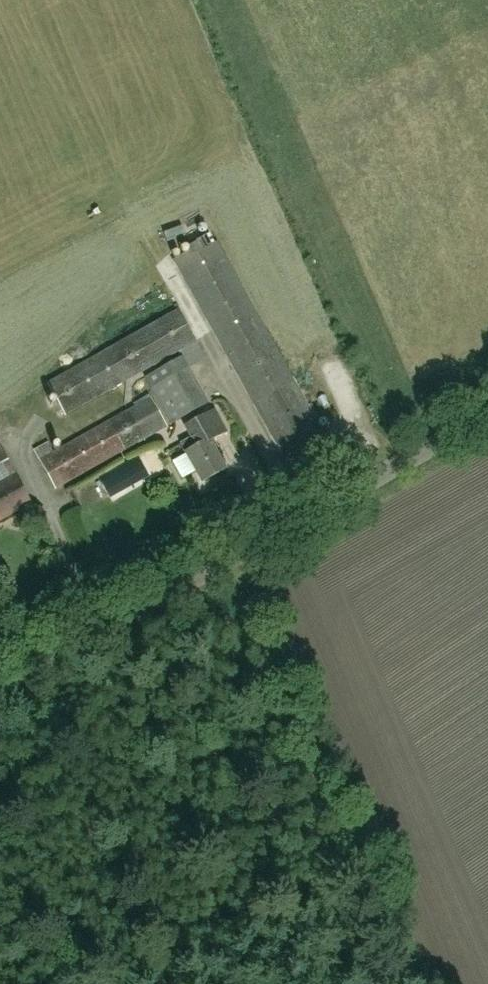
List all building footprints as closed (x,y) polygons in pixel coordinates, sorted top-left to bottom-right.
[(217,241),(202,250),(197,241),(186,246),(191,256),(177,264),(283,456),(323,433),(217,241)] [(187,367),(205,357),(196,341),(178,310),(47,384),(65,415),(177,351),(187,367)] [(145,377),(151,388),(171,424),(203,406),(206,404),(180,357),(145,377)] [(54,453),(48,442),(34,451),(56,490),(167,426),(151,398),(54,453)] [(214,439),(214,438),(227,431),(215,410),(186,426),(192,437),(181,443),(202,482),(225,469),(210,442),(214,439)] [(31,502),(0,447),(0,520),(31,502)]
